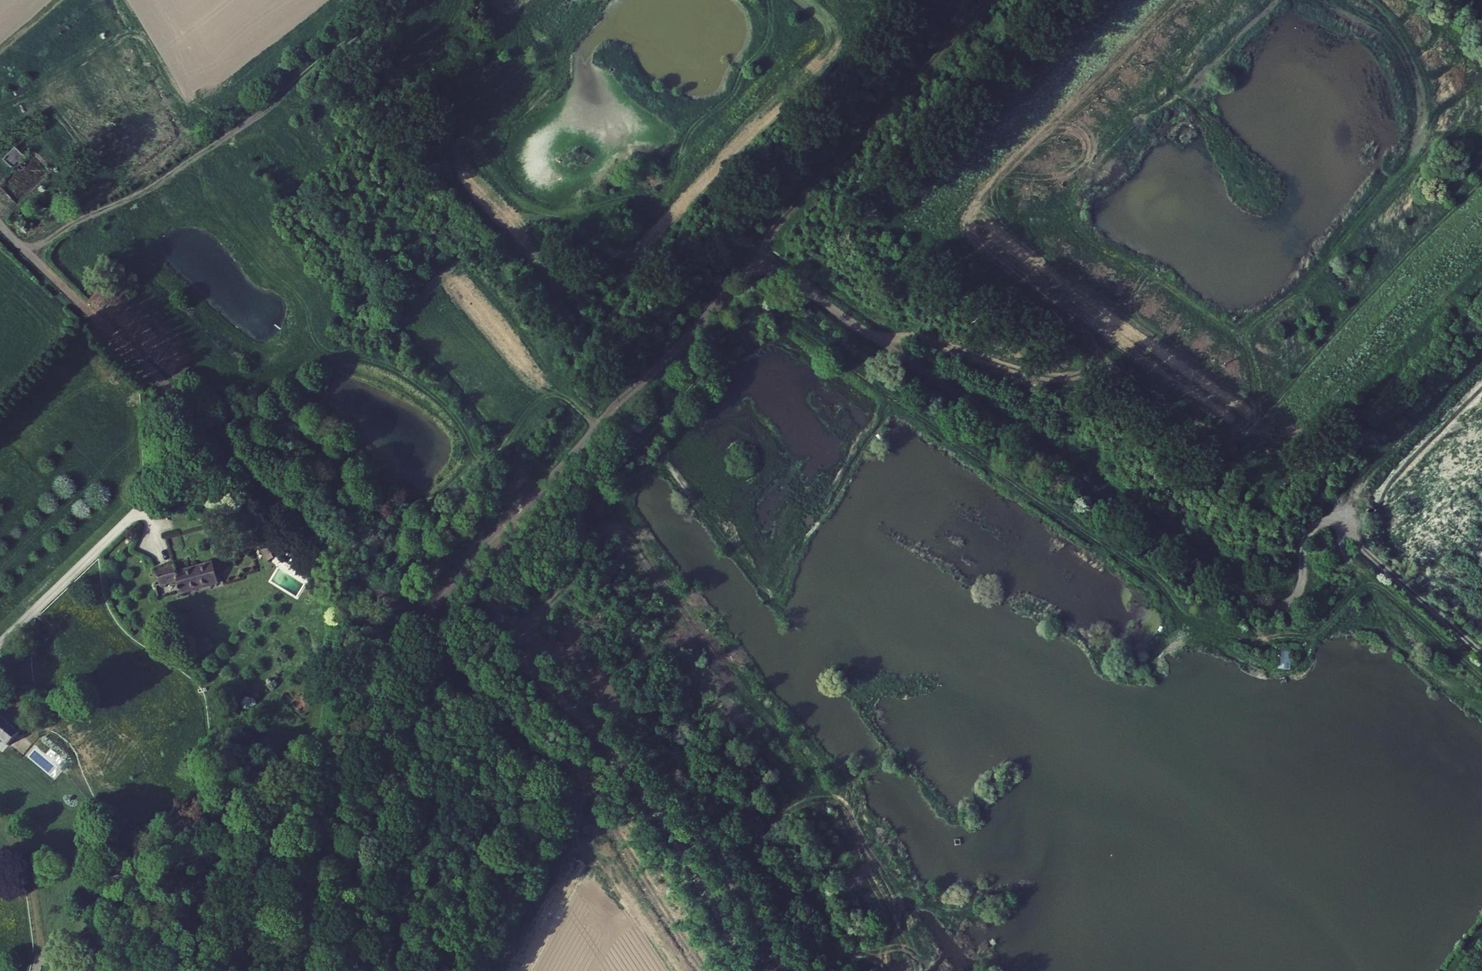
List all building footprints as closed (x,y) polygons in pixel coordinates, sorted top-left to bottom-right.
[(59,48),(63,42),(58,36),(52,42),(59,48)] [(87,64),(80,58),(74,64),(81,70),(87,64)] [(108,86),(101,80),(96,86),(103,92),(108,86)] [(127,116),(132,110),(125,104),(120,110),(127,116)] [(155,133),(148,126),(142,132),(149,139),(155,133)] [(10,168),(22,155),(14,147),(2,160),(10,168)] [(0,206),(0,214),(6,220),(10,215),(0,206)] [(265,560),(277,555),(273,545),(261,549),(265,560)] [(185,570),(168,574),(172,590),(189,586),(192,597),(233,588),(229,569),(187,578),(185,570)] [(1275,649),(1267,669),(1274,671),(1281,651),(1275,649)] [(0,710),(0,727),(13,738),(25,725),(21,721),(25,716),(8,701),(0,710)]
